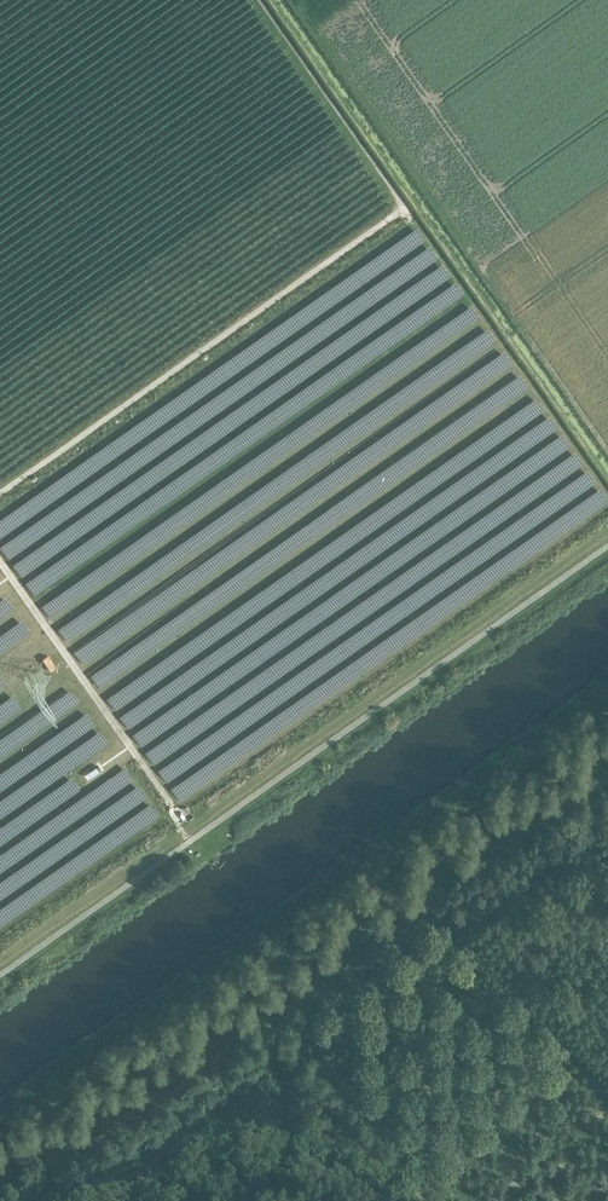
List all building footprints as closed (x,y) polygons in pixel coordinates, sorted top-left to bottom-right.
[(97,767),(89,772),(92,777),(100,771),(97,767)]
